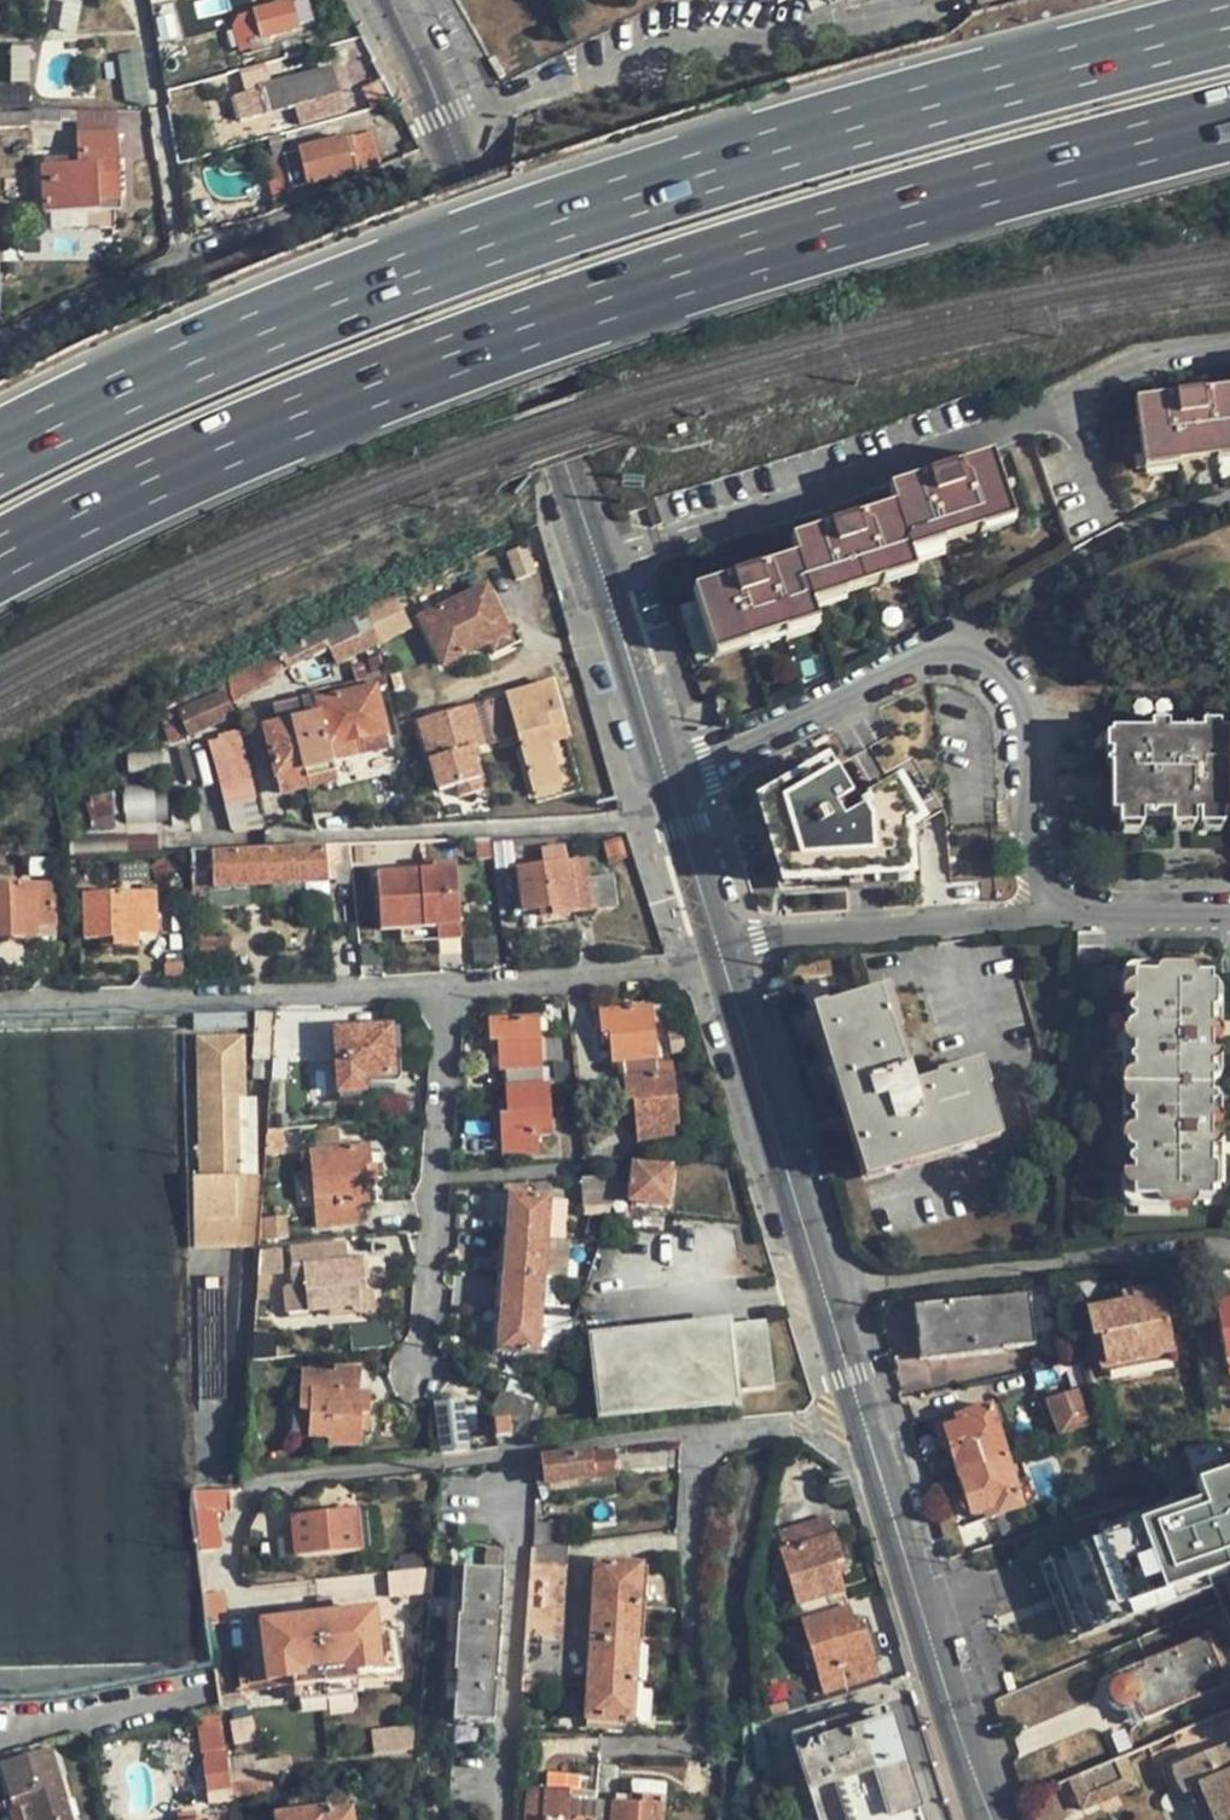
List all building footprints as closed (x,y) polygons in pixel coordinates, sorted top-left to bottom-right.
[(157,2),(165,40),(183,35),(175,0),(167,0),(157,2)] [(243,30),(226,35),(232,57),(272,47),(268,35),(314,22),(308,0),(297,0),(254,12),(260,36),(245,40),(243,30)] [(799,1),(799,0),(780,0),(773,3),(767,6),(771,13),(799,1)] [(239,16),(243,30),(245,40),(260,36),(254,12),(239,16)] [(147,50),(123,53),(128,102),(152,100),(147,50)] [(260,90),(267,114),(304,103),(310,121),(343,112),(338,92),(339,92),(332,69),(260,90)] [(382,78),(353,86),(359,108),(388,100),(382,78)] [(252,118),(267,114),(260,90),(245,94),(252,118)] [(62,109),(32,110),(32,111),(33,122),(62,122),(62,109)] [(32,111),(0,113),(0,128),(33,127),(33,122),(32,111)] [(76,112),(77,136),(118,134),(117,111),(76,112)] [(118,134),(77,136),(79,164),(43,166),(45,214),(99,211),(99,198),(121,197),(118,134)] [(281,155),(290,188),(352,172),(347,156),(355,154),(350,137),(281,155)] [(1136,390),(1144,446),(1229,434),(1229,377),(1136,390)] [(888,489),(894,505),(906,542),(1006,511),(990,457),(888,489)] [(661,521),(652,495),(626,503),(629,510),(646,505),(652,524),(661,521)] [(789,538),(795,556),(807,590),(910,557),(906,542),(894,505),(789,538)] [(533,571),(525,540),(506,544),(514,575),(533,571)] [(812,610),(807,590),(795,556),(692,587),(709,642),(812,610)] [(444,664),(488,642),(509,631),(486,585),(421,618),(444,664)] [(396,592),(369,605),(378,643),(412,626),(396,592)] [(336,663),(378,643),(369,605),(281,647),(227,673),(234,701),(239,701),(278,676),(276,672),(329,647),(336,663)] [(378,643),(381,655),(400,647),(399,640),(415,632),(412,626),(378,643)] [(515,643),(509,631),(488,642),(494,653),(515,643)] [(376,688),(388,684),(381,655),(368,658),(376,688)] [(352,663),(359,691),(370,689),(364,660),(352,663)] [(553,681),(483,702),(495,743),(517,737),(532,791),(561,783),(556,766),(549,744),(553,742),(550,728),(564,724),(553,681)] [(376,688),(370,689),(359,691),(337,696),(322,699),(319,700),(322,714),(333,758),(358,753),(355,740),(360,739),(364,752),(389,746),(376,688)] [(309,691),(310,698),(313,698),(317,715),(322,714),(319,700),(322,699),(320,689),(309,691)] [(722,721),(737,715),(736,713),(728,689),(713,694),(722,721)] [(222,693),(181,711),(190,732),(231,713),(222,693)] [(313,698),(310,698),(272,706),(276,724),(317,715),(313,698)] [(471,749),(479,746),(483,745),(472,706),(420,720),(439,790),(457,785),(479,779),(473,756),(471,749)] [(337,779),(333,758),(322,714),(317,715),(276,724),(264,726),(280,792),(337,779)] [(564,724),(550,728),(553,742),(561,740),(569,738),(564,724)] [(232,837),(261,834),(238,733),(209,741),(232,837)] [(1172,821),(1193,821),(1202,820),(1223,820),(1229,819),(1229,736),(1223,736),(1204,737),(1170,738),(1154,739),(1111,740),(1111,747),(1112,765),(1112,824),(1119,823),(1142,822),(1172,821)] [(553,742),(549,744),(556,766),(567,763),(561,740),(553,742)] [(482,754),(479,746),(471,749),(473,756),(482,754)] [(847,782),(845,769),(842,753),(795,761),(796,770),(770,775),(782,836),(858,825),(860,840),(906,831),(907,835),(922,832),(916,794),(902,798),(898,774),(866,779),(847,782)] [(863,766),(845,769),(847,782),(866,779),(863,766)] [(913,771),(898,774),(902,798),(916,794),(913,771)] [(482,791),(479,779),(457,785),(460,796),(482,791)] [(162,820),(162,788),(127,787),(127,820),(162,820)] [(1223,832),(1223,820),(1202,820),(1202,833),(1223,832)] [(1193,833),(1193,821),(1172,821),(1172,834),(1193,833)] [(1143,835),(1142,822),(1119,823),(1119,836),(1143,835)] [(923,836),(922,832),(907,835),(906,831),(860,840),(862,855),(835,859),(841,898),(938,883),(934,858),(944,857),(941,833),(923,836)] [(119,833),(119,853),(154,851),(153,838),(143,838),(143,832),(119,833)] [(618,838),(604,839),(607,862),(621,860),(618,838)] [(477,859),(491,859),(489,840),(475,841),(477,859)] [(369,843),(353,844),(354,856),(370,855),(369,843)] [(212,851),(190,852),(191,869),(212,870),(212,884),(334,879),(334,864),(340,863),(339,845),(325,845),(324,850),(211,855),(212,851)] [(540,850),(543,865),(569,862),(567,847),(540,850)] [(523,910),(539,908),(551,907),(552,915),(613,907),(609,874),(589,877),(587,860),(569,862),(543,865),(518,868),(523,910)] [(380,928),(401,927),(436,926),(437,939),(461,938),(455,865),(434,866),(433,871),(377,875),(380,928)] [(11,936),(56,934),(55,882),(0,884),(0,932),(10,932),(11,936)] [(84,937),(102,937),(114,937),(114,945),(139,944),(138,933),(157,932),(156,891),(83,893),(84,937)] [(540,917),(552,915),(551,907),(539,908),(540,917)] [(402,941),(437,939),(436,926),(401,927),(402,941)] [(102,946),(114,945),(114,937),(102,937),(102,946)] [(161,967),(161,978),(181,978),(181,966),(161,967)] [(1166,966),(1167,975),(1157,975),(1131,975),(1130,1193),(1166,1193),(1166,1202),(1182,1202),(1181,1193),(1207,1193),(1208,975),(1182,976),(1182,966),(1166,966)] [(822,1014),(870,1171),(996,1131),(975,1069),(912,1090),(882,994),(822,1014)] [(666,1003),(651,1005),(653,1023),(667,1022),(666,1003)] [(598,1010),(600,1034),(609,1033),(610,1044),(612,1062),(621,1061),(623,1077),(659,1073),(653,1023),(651,1005),(598,1010)] [(244,1028),(244,1010),(215,1011),(215,1029),(244,1028)] [(497,1041),(499,1053),(499,1069),(504,1069),(505,1084),(543,1082),(539,1015),(488,1018),(489,1041),(497,1041)] [(393,1075),(390,1026),(335,1029),(339,1091),(363,1090),(363,1076),(393,1075)] [(602,1044),(610,1044),(609,1033),(600,1034),(602,1044)] [(194,1220),(195,1220),(235,1220),(235,1175),(239,1175),(237,1096),(244,1096),(244,1036),(197,1036),(200,1177),(192,1177),(194,1220)] [(490,1053),(499,1053),(497,1041),(489,1041),(490,1053)] [(632,1100),(634,1112),(637,1145),(674,1141),(672,1124),(678,1123),(673,1072),(659,1073),(623,1077),(625,1100),(632,1100)] [(507,1112),(499,1113),(503,1154),(539,1152),(538,1135),(552,1134),(549,1082),(543,1082),(505,1084),(506,1101),(507,1112)] [(626,1112),(634,1112),(632,1100),(625,1100),(626,1112)] [(299,1151),(301,1175),(311,1174),(313,1199),(316,1226),(361,1221),(359,1202),(368,1202),(366,1182),(374,1181),(369,1145),(299,1151)] [(634,1163),(631,1193),(630,1200),(666,1203),(670,1166),(634,1163)] [(196,1242),(259,1241),(264,1174),(239,1175),(235,1175),(235,1220),(195,1220),(196,1242)] [(299,1199),(313,1199),(311,1174),(301,1175),(297,1176),(299,1199)] [(582,1203),(613,1201),(617,1189),(621,1174),(580,1177),(582,1203)] [(507,1194),(504,1233),(548,1237),(551,1198),(507,1194)] [(287,1214),(267,1216),(269,1239),(289,1237),(287,1214)] [(504,1233),(501,1272),(545,1275),(548,1237),(504,1233)] [(289,1246),(293,1287),(304,1285),(307,1310),(308,1312),(329,1309),(330,1315),(367,1311),(367,1308),(372,1305),(371,1292),(364,1289),(361,1258),(325,1261),(323,1243),(289,1246)] [(277,1247),(258,1249),(257,1271),(266,1270),(281,1268),(277,1247)] [(257,1271),(253,1316),(263,1317),(266,1270),(257,1271)] [(501,1272),(500,1287),(544,1283),(545,1275),(501,1272)] [(1026,1294),(922,1306),(929,1361),(1000,1353),(1000,1349),(1035,1343),(1033,1333),(1054,1330),(1048,1282),(1025,1285),(1026,1294)] [(500,1287),(498,1311),(542,1315),(544,1283),(500,1287)] [(286,1313),(307,1310),(304,1285),(293,1287),(283,1288),(286,1313)] [(1157,1287),(1120,1295),(1122,1304),(1085,1313),(1091,1340),(1098,1340),(1105,1368),(1172,1352),(1157,1287)] [(1213,1303),(1224,1361),(1229,1360),(1229,1300),(1213,1303)] [(496,1349),(563,1355),(575,1318),(542,1315),(498,1311),(496,1349)] [(592,1345),(599,1416),(736,1401),(734,1386),(772,1382),(765,1325),(592,1345)] [(1087,1382),(1080,1361),(1062,1367),(1069,1388),(1087,1382)] [(358,1445),(359,1430),(360,1413),(367,1413),(368,1391),(358,1390),(360,1365),(334,1363),(333,1371),(302,1369),(299,1410),(310,1411),(308,1435),(329,1436),(328,1443),(358,1445)] [(510,1430),(535,1439),(546,1406),(498,1390),(492,1408),(493,1422),(509,1420),(510,1430)] [(1080,1391),(1046,1402),(1059,1436),(1092,1425),(1080,1391)] [(442,1451),(467,1449),(464,1432),(473,1430),(470,1406),(461,1407),(460,1400),(436,1403),(442,1451)] [(950,1450),(957,1472),(1007,1456),(990,1406),(956,1418),(959,1424),(943,1429),(944,1432),(939,1440),(942,1448),(950,1450)] [(366,1430),(367,1413),(360,1413),(359,1430),(366,1430)] [(510,1435),(510,1430),(509,1420),(493,1422),(478,1425),(480,1444),(495,1442),(495,1437),(510,1435)] [(614,1474),(611,1448),(540,1456),(540,1459),(543,1483),(614,1474)] [(1017,1484),(1007,1456),(957,1472),(965,1495),(959,1501),(962,1511),(970,1512),(972,1516),(983,1513),(987,1521),(1033,1505),(1025,1481),(1017,1484)] [(540,1459),(535,1459),(534,1485),(543,1483),(540,1459)] [(1189,1470),(1202,1517),(1229,1510),(1229,1460),(1189,1470)] [(229,1489),(192,1490),(200,1549),(221,1547),(215,1511),(230,1510),(229,1489)] [(1129,1507),(1111,1512),(1116,1529),(1134,1523),(1129,1507)] [(297,1556),(361,1549),(357,1509),(293,1516),(297,1556)] [(1106,1509),(1074,1519),(1080,1537),(1112,1527),(1106,1509)] [(834,1564),(843,1561),(829,1515),(778,1531),(783,1548),(779,1549),(798,1610),(844,1597),(837,1574),(834,1564)] [(546,1519),(546,1522),(545,1545),(558,1543),(559,1521),(546,1519)] [(545,1545),(546,1522),(532,1521),(531,1546),(545,1545)] [(1014,1522),(996,1527),(1000,1540),(1018,1534),(1014,1522)] [(1062,1561),(1079,1607),(1083,1612),(1091,1615),(1102,1614),(1110,1607),(1113,1600),(1113,1592),(1145,1581),(1133,1547),(1121,1550),(1115,1533),(1071,1547),(1075,1556),(1062,1561)] [(558,1543),(545,1545),(531,1546),(530,1562),(566,1565),(566,1542),(558,1543)] [(500,1548),(480,1546),(478,1570),(498,1571),(500,1548)] [(846,1572),(843,1561),(834,1564),(837,1574),(846,1572)] [(566,1565),(530,1562),(530,1563),(529,1580),(565,1584),(566,1565)] [(595,1562),(593,1602),(637,1604),(640,1565),(595,1562)] [(424,1567),(386,1571),(389,1597),(423,1592),(424,1567)] [(452,1720),(492,1722),(502,1572),(498,1571),(478,1570),(463,1569),(462,1592),(460,1616),(463,1616),(460,1673),(456,1673),(452,1720)] [(529,1580),(528,1598),(563,1602),(565,1584),(529,1580)] [(462,1592),(450,1591),(449,1615),(460,1616),(462,1592)] [(224,1592),(204,1594),(208,1624),(227,1621),(224,1592)] [(878,1675),(863,1630),(855,1632),(852,1621),(844,1597),(798,1610),(823,1692),(878,1675)] [(528,1598),(526,1615),(562,1619),(563,1602),(528,1598)] [(593,1602),(590,1639),(635,1642),(637,1604),(593,1602)] [(374,1609),(317,1615),(325,1684),(357,1680),(357,1670),(381,1668),(374,1609)] [(292,1687),(325,1684),(317,1615),(258,1622),(266,1680),(290,1678),(292,1687)] [(526,1615),(525,1632),(561,1637),(562,1619),(526,1615)] [(860,1619),(852,1621),(855,1632),(863,1630),(860,1619)] [(525,1632),(524,1654),(560,1658),(561,1637),(525,1632)] [(1143,1668),(1117,1678),(1111,1683),(1109,1691),(1112,1701),(1117,1705),(1125,1707),(1134,1704),(1142,1721),(1228,1683),(1207,1636),(1142,1663),(1143,1668)] [(590,1639),(588,1678),(632,1681),(635,1642),(590,1639)] [(630,1720),(632,1681),(588,1678),(585,1717),(630,1720)] [(541,1685),(524,1684),(524,1697),(541,1698),(541,1685)] [(245,1691),(222,1694),(223,1707),(247,1704),(245,1691)] [(884,1706),(790,1735),(816,1819),(921,1819),(884,1706)] [(292,1708),(271,1712),(273,1727),(294,1724),(292,1708)] [(378,1751),(418,1748),(416,1725),(376,1729),(378,1751)] [(1173,1769),(1177,1784),(1186,1795),(1199,1789),(1212,1819),(1229,1819),(1229,1744),(1173,1769)] [(1,1764),(11,1797),(15,1797),(21,1819),(73,1819),(53,1746),(1,1763),(1,1764)] [(1117,1758),(1072,1778),(1084,1805),(1130,1785),(1125,1774),(1117,1758)] [(227,1767),(199,1771),(204,1801),(232,1797),(227,1767)] [(546,1774),(545,1789),(568,1790),(567,1797),(578,1798),(579,1776),(546,1774)] [(664,1783),(630,1780),(629,1794),(640,1795),(663,1796),(664,1783)] [(595,1799),(578,1798),(567,1797),(568,1790),(545,1789),(526,1788),(524,1819),(594,1819),(595,1799)] [(1186,1795),(1196,1819),(1212,1819),(1199,1789),(1186,1795)] [(629,1794),(628,1801),(640,1802),(640,1795),(629,1794)] [(640,1795),(640,1802),(628,1801),(595,1799),(594,1819),(662,1819),(663,1796),(640,1795)] [(273,1816),(274,1819),(352,1819),(350,1808),(345,1809),(343,1796),(325,1799),(327,1808),(273,1816)]
